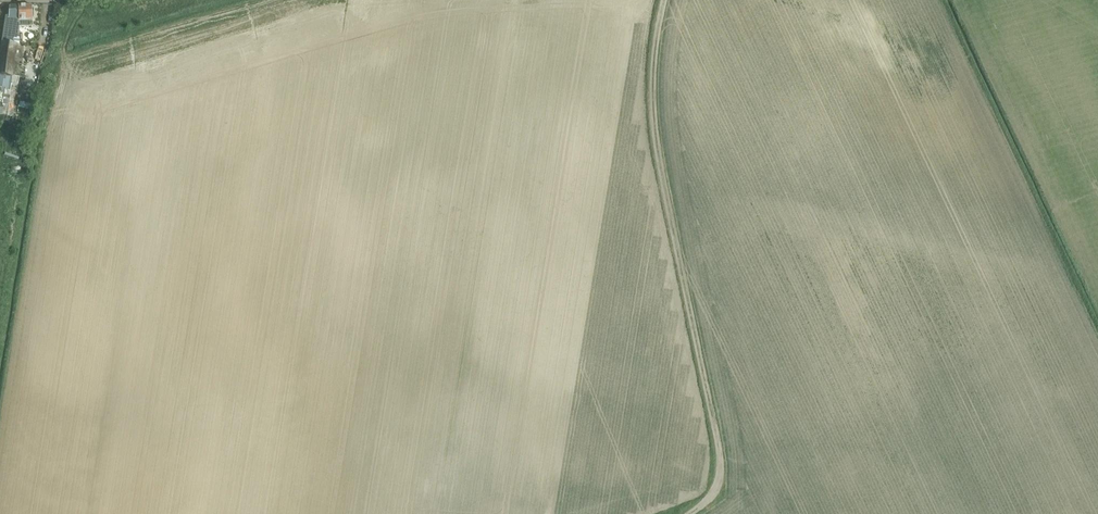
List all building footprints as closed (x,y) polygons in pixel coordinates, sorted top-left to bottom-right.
[(6,17),(3,36),(9,36),(11,18),(18,18),(18,21),(19,21),(19,27),(33,27),(32,5),(10,6),(9,18),(6,17)] [(12,86),(19,45),(2,42),(0,57),(0,84),(12,86)] [(23,87),(22,95),(35,97),(37,89),(23,87)] [(16,166),(22,167),(26,149),(19,148),(16,166)]
